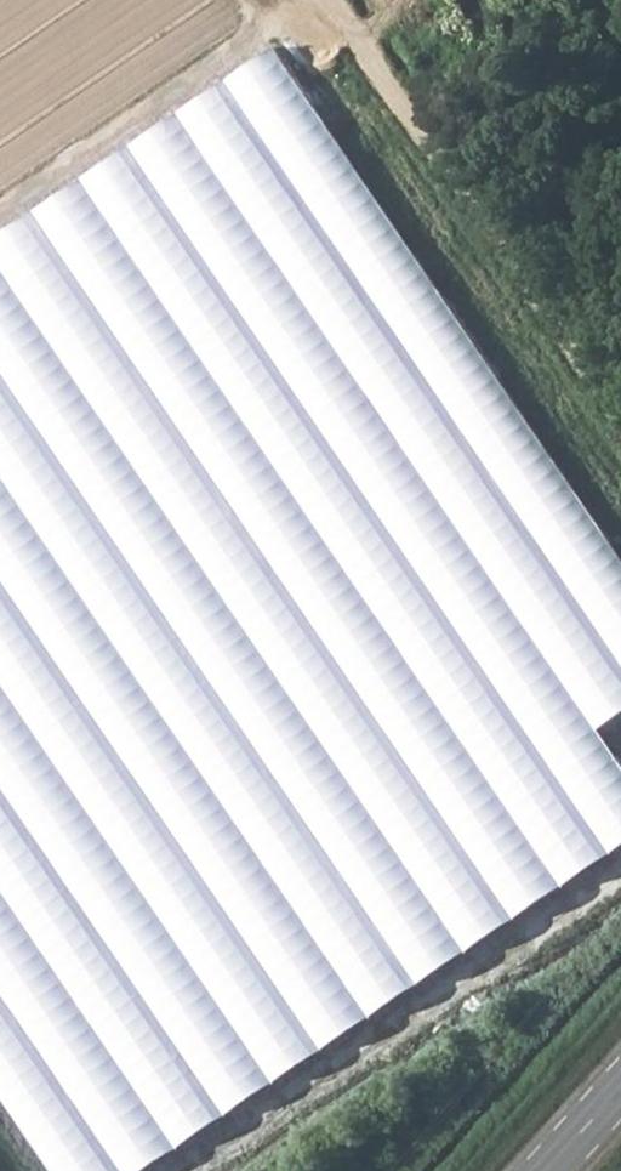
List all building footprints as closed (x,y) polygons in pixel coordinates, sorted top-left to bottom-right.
[(0,230),(0,1082),(60,1170),(146,1170),(620,849),(620,760),(601,730),(620,717),(620,550),(276,43),(0,230)]
